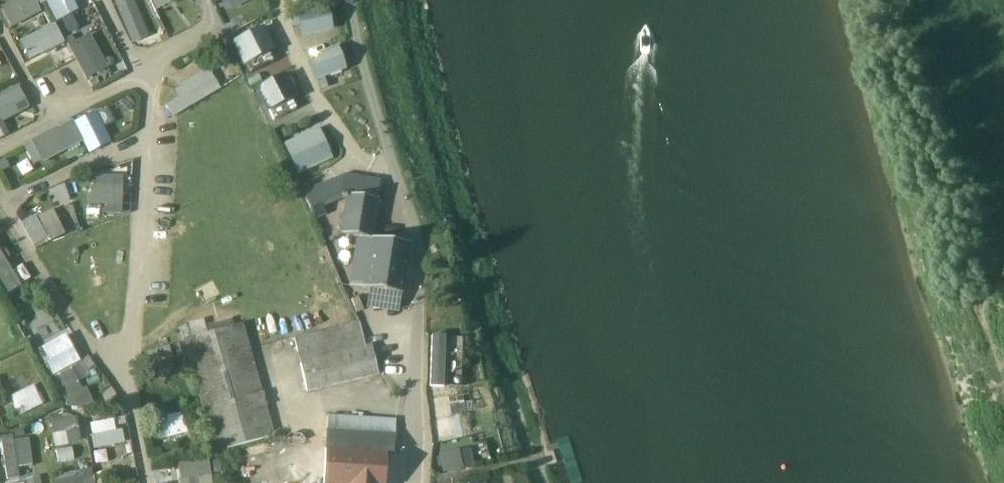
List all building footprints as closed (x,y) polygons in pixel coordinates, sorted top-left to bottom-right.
[(0,10),(0,12),(10,30),(39,15),(36,7),(43,3),(54,25),(76,12),(70,0),(19,0),(0,10)] [(112,1),(130,47),(147,40),(130,0),(114,0),(112,1)] [(154,13),(181,0),(148,0),(154,13)] [(233,11),(255,0),(228,0),(233,11)] [(322,13),(288,20),(290,31),(297,29),(299,38),(326,33),(322,13)] [(55,26),(18,45),(28,65),(60,48),(67,60),(71,58),(84,82),(106,70),(89,37),(74,44),(70,38),(63,42),(55,26)] [(261,30),(230,45),(241,68),(244,67),(249,76),(271,65),(267,56),(273,53),(261,30)] [(332,53),(307,62),(318,92),(325,90),(321,79),(339,72),(332,53)] [(173,104),(167,113),(171,120),(218,91),(206,71),(172,91),(177,101),(173,104)] [(284,76),(253,92),(265,116),(268,115),(272,123),(294,112),(290,103),(296,100),(284,76)] [(0,97),(0,140),(7,136),(2,125),(28,110),(16,88),(0,97)] [(30,146),(22,150),(31,168),(40,164),(41,166),(81,144),(87,156),(110,145),(94,115),(72,125),(71,123),(57,131),(56,129),(29,143),(30,146)] [(312,137),(283,148),(295,175),(326,162),(320,148),(317,149),(312,137)] [(366,292),(399,297),(401,297),(408,247),(370,242),(378,184),(342,177),(301,195),(313,223),(324,219),(321,210),(339,203),(343,204),(338,238),(354,241),(347,289),(366,292)] [(90,178),(89,208),(99,208),(99,216),(120,216),(121,179),(90,178)] [(33,218),(19,226),(33,252),(63,237),(51,212),(34,221),(33,218)] [(6,297),(20,289),(0,256),(0,287),(6,297)] [(399,297),(366,292),(363,311),(396,316),(399,297)] [(190,340),(232,329),(230,321),(204,328),(202,323),(187,327),(190,340)] [(232,329),(190,340),(180,344),(181,346),(172,348),(176,360),(185,358),(213,457),(273,439),(241,326),(232,329)] [(356,326),(292,340),(305,396),(376,379),(369,349),(362,351),(356,326)] [(64,337),(36,352),(50,379),(78,364),(64,337)] [(429,340),(428,390),(441,391),(443,340),(429,340)] [(167,349),(145,356),(148,368),(150,368),(153,378),(173,372),(167,349)] [(69,373),(52,382),(63,402),(65,411),(77,412),(92,408),(85,391),(81,393),(69,373)] [(34,387),(8,400),(13,408),(11,409),(17,420),(44,406),(34,387)] [(447,399),(430,403),(433,421),(450,417),(447,399)] [(60,417),(48,419),(54,448),(77,443),(76,431),(73,432),(71,419),(60,417)] [(323,454),(384,457),(391,458),(393,423),(325,420),(323,454)] [(449,420),(431,425),(435,442),(453,437),(449,420)] [(183,424),(157,430),(161,442),(186,435),(183,424)] [(120,432),(89,439),(92,453),(123,446),(120,432)] [(0,439),(0,447),(5,482),(18,481),(16,471),(31,469),(27,442),(12,445),(11,438),(0,439)] [(468,453),(436,458),(440,476),(471,470),(468,453)] [(384,457),(323,454),(321,482),(382,482),(384,457)] [(177,467),(178,482),(209,482),(206,462),(177,467)] [(53,480),(54,482),(93,482),(91,471),(53,480)]
